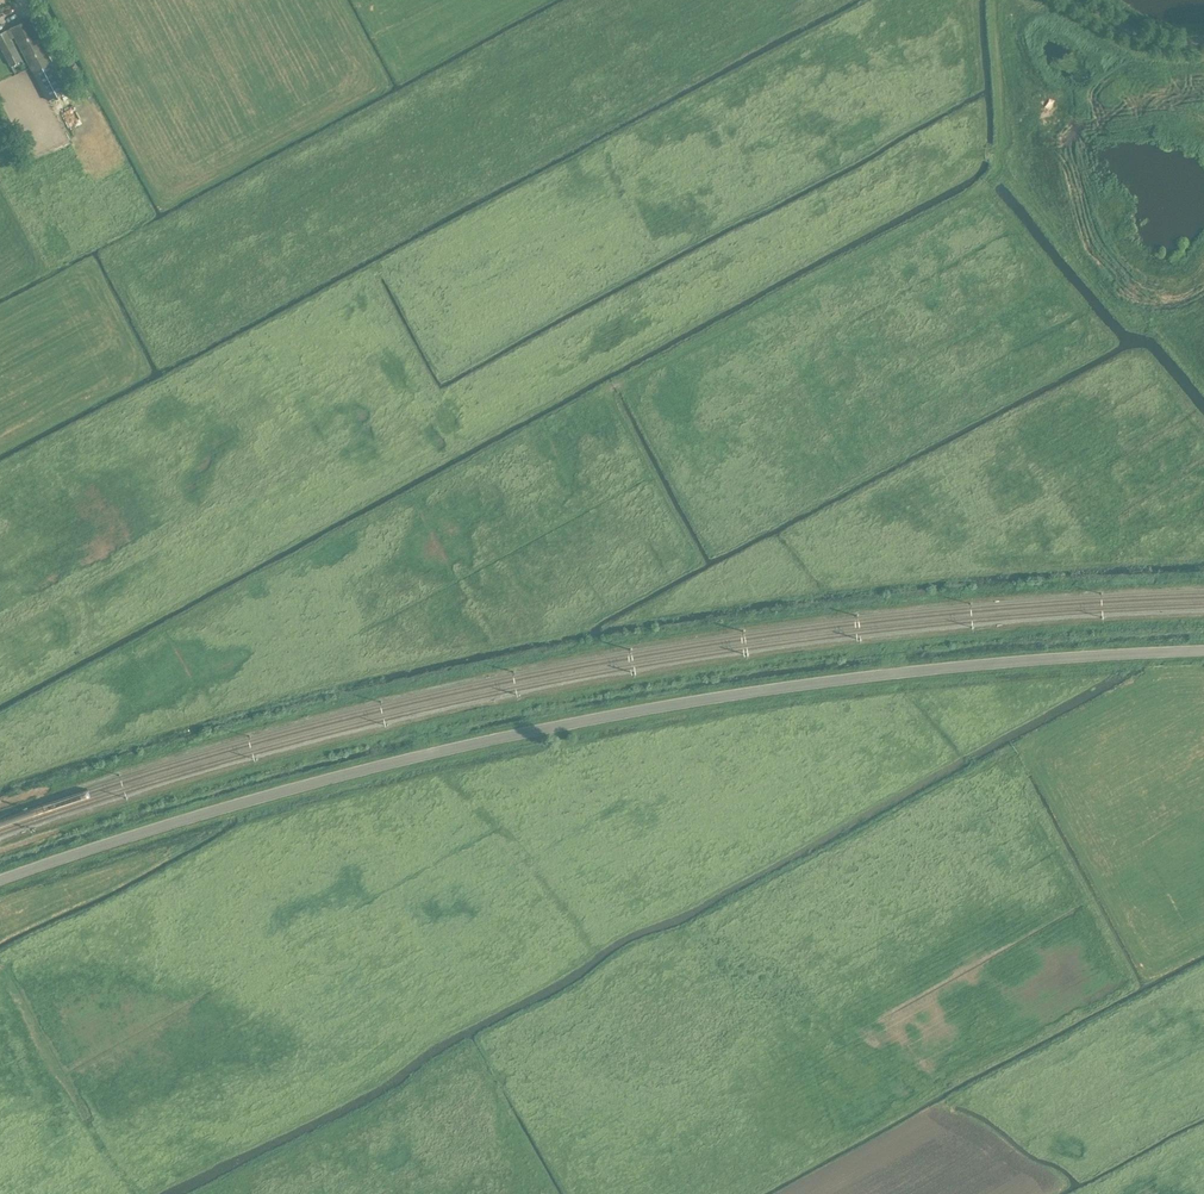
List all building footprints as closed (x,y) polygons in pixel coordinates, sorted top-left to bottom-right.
[(48,99),(67,90),(29,18),(0,33),(0,43),(11,64),(26,56),(48,99)] [(1007,757),(1000,763),(1009,773),(1016,767),(1007,757)]
